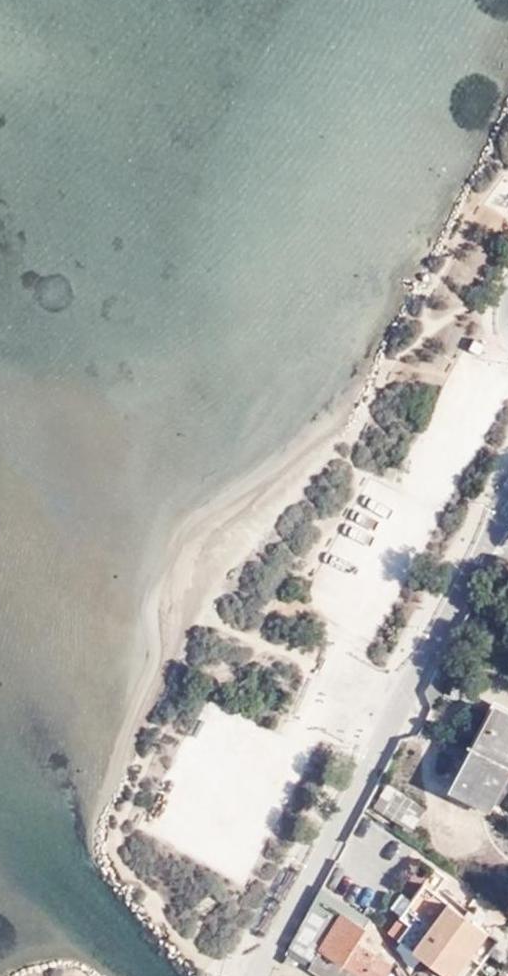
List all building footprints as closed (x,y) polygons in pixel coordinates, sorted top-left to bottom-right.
[(456,662),(450,674),(463,681),(470,666),(456,662)] [(507,766),(507,713),(495,707),(473,746),(507,766)] [(507,766),(473,746),(451,788),(480,803),(490,786),(496,789),(507,766)] [(487,806),(496,789),(490,786),(480,803),(487,806)] [(424,806),(388,787),(376,810),(412,829),(424,806)] [(400,913),(409,921),(432,889),(422,882),(400,913)] [(392,970),(396,964),(370,918),(320,886),(319,889),(357,921),(365,928),(390,967),(392,970)] [(432,889),(409,921),(398,937),(449,975),(484,927),(477,921),(484,912),(476,905),(472,910),(442,888),(439,894),(432,889)] [(319,889),(289,945),(309,959),(340,912),(364,929),(365,928),(357,921),(319,889)] [(311,960),(334,975),(343,975),(349,968),(361,975),(384,975),(390,967),(355,942),(364,929),(340,912),(309,959),(311,960)] [(449,975),(450,975),(467,975),(497,936),(484,927),(449,975)] [(355,942),(390,967),(365,928),(364,929),(355,942)] [(306,968),(320,975),(334,975),(311,960),(306,968)] [(349,968),(343,975),(361,975),(349,968)]
